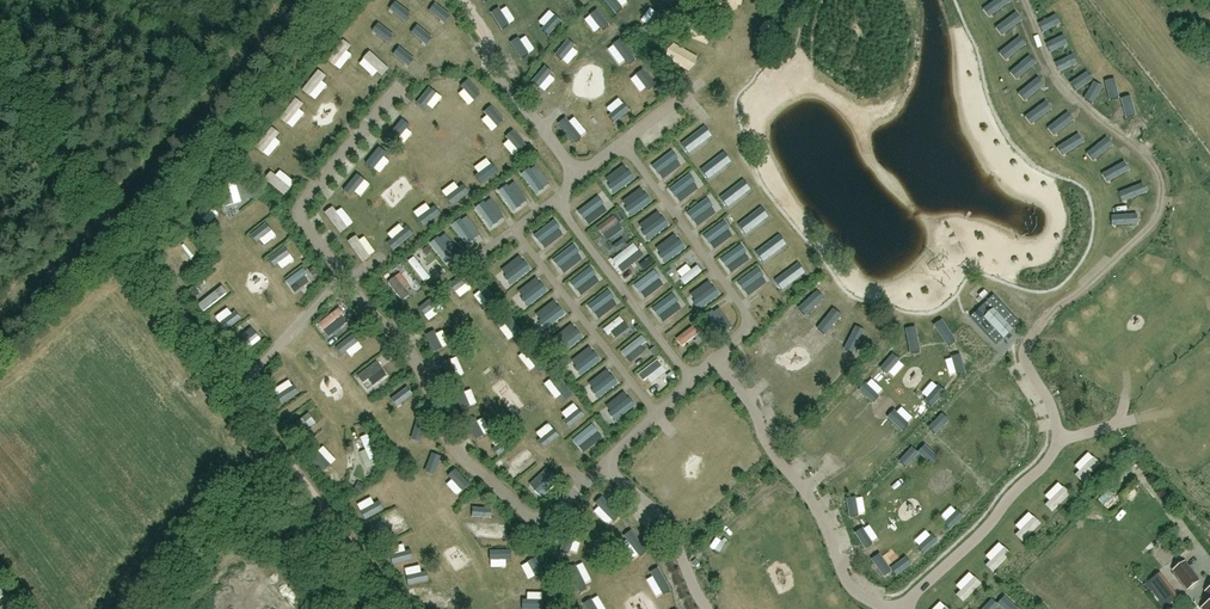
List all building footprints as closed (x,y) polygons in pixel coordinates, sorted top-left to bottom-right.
[(570,21),(578,13),(566,0),(565,0),(557,8),(570,21)] [(622,2),(615,8),(621,16),(628,11),(622,2)] [(472,23),(481,34),(492,25),(484,14),(472,23)] [(485,35),(493,45),(499,41),(491,31),(485,35)] [(602,72),(613,89),(624,82),(613,65),(602,72)] [(653,103),(659,99),(643,75),(637,79),(653,103)] [(626,88),(618,92),(627,112),(635,109),(626,88)] [(604,107),(596,115),(603,122),(611,114),(604,107)] [(597,150),(606,145),(590,120),(582,126),(597,150)] [(700,130),(681,144),(689,153),(707,139),(700,130)] [(562,135),(575,159),(583,155),(570,131),(562,135)] [(672,151),(652,166),(658,174),(678,159),(672,151)] [(541,155),(534,159),(541,171),(548,167),(541,155)] [(268,184),(276,175),(253,156),(245,165),(268,184)] [(719,156),(701,170),(708,179),(726,165),(719,156)] [(544,189),(529,169),(521,174),(536,195),(544,189)] [(629,172),(609,186),(614,194),(635,180),(629,172)] [(689,174),(669,189),(675,197),(695,182),(689,174)] [(404,195),(413,186),(405,178),(396,187),(404,195)] [(226,184),(228,206),(243,205),(240,182),(226,184)] [(738,184),(720,198),(727,207),(745,193),(738,184)] [(521,206),(507,185),(499,191),(513,211),(521,206)] [(529,207),(536,204),(531,191),(524,194),(529,207)] [(646,195),(625,209),(631,217),(651,202),(646,195)] [(598,197),(578,212),(584,220),(604,205),(598,197)] [(707,199),(687,214),(692,221),(713,206),(707,199)] [(498,223),(483,202),(475,208),(490,228),(498,223)] [(756,211),(738,225),(745,234),(763,221),(756,211)] [(604,233),(619,221),(613,213),(598,226),(604,233)] [(663,218),(643,233),(648,241),(669,226),(663,218)] [(474,240),(460,220),(452,225),(467,245),(474,240)] [(554,221),(534,236),(540,244),(560,228),(554,221)] [(724,222),(704,236),(709,244),(730,229),(724,222)] [(548,253),(569,240),(563,231),(543,243),(548,253)] [(671,232),(655,244),(660,250),(676,239),(671,232)] [(453,257),(438,237),(430,243),(446,263),(453,257)] [(616,251),(627,243),(623,238),(612,245),(616,251)] [(774,239),(756,252),(763,262),(781,248),(774,239)] [(680,241),(660,256),(665,264),(686,249),(680,241)] [(573,245),(553,260),(559,268),(579,253),(573,245)] [(275,263),(292,251),(288,246),(271,258),(275,263)] [(741,246),(721,260),(726,268),(747,253),(741,246)] [(620,273),(645,256),(638,247),(614,263),(620,273)] [(525,262),(505,278),(511,285),(531,270),(525,262)] [(687,285),(704,272),(698,264),(681,278),(687,285)] [(793,267),(775,281),(782,290),(800,277),(793,267)] [(591,268),(571,283),(577,291),(597,276),(591,268)] [(758,268),(738,283),(744,291),(764,276),(758,268)] [(655,270),(635,286),(640,293),(661,278),(655,270)] [(310,276),(292,286),(296,293),(314,283),(310,276)] [(542,284),(522,299),(527,307),(547,292),(542,284)] [(206,286),(199,293),(205,299),(212,292),(206,286)] [(714,288),(694,302),(699,310),(720,295),(714,288)] [(609,291),(589,306),(594,314),(614,299),(609,291)] [(673,294),(653,309),(658,317),(678,302),(673,294)] [(474,308),(479,298),(473,295),(468,305),(474,308)] [(993,295),(970,316),(996,344),(1019,323),(993,295)] [(913,308),(921,316),(929,308),(921,300),(913,308)] [(668,325),(688,316),(683,305),(663,314),(668,325)] [(559,307),(539,322),(545,330),(565,315),(559,307)] [(718,307),(711,313),(725,333),(733,328),(718,307)] [(319,325),(326,333),(348,316),(341,308),(319,325)] [(508,331),(514,324),(501,313),(496,320),(508,331)] [(611,336),(615,333),(619,338),(631,329),(621,316),(605,328),(611,336)] [(498,320),(485,324),(489,335),(501,330),(498,320)] [(677,339),(684,347),(699,335),(692,327),(677,339)] [(577,330),(557,346),(563,353),(583,338),(577,330)] [(916,330),(906,337),(915,349),(925,342),(916,330)] [(260,335),(239,351),(244,359),(266,343),(260,335)] [(624,351),(629,356),(648,340),(643,335),(624,351)] [(516,339),(502,349),(510,359),(523,349),(516,339)] [(350,354),(356,362),(371,350),(366,343),(350,354)] [(595,353),(575,369),(581,376),(601,361),(595,353)] [(466,360),(446,374),(453,384),(473,369),(466,360)] [(871,380),(878,387),(885,379),(878,372),(871,380)] [(612,376),(592,391),(598,399),(618,384),(612,376)] [(287,392),(295,385),(289,377),(281,384),(287,392)] [(545,402),(563,389),(558,381),(539,395),(545,402)] [(280,385),(273,392),(280,399),(287,392),(280,385)] [(1012,394),(1007,399),(1018,410),(1023,405),(1012,394)] [(630,399),(609,414),(615,421),(635,406),(630,399)] [(578,401),(556,417),(562,425),(584,409),(578,401)] [(908,425),(923,418),(918,409),(903,415),(908,425)] [(313,415),(298,424),(306,436),(320,426),(313,415)] [(469,417),(462,423),(468,429),(475,424),(469,417)] [(484,423),(469,430),(473,440),(488,434),(484,423)] [(891,439),(903,430),(898,423),(886,432),(891,439)] [(592,425),(573,440),(579,448),(598,432),(592,425)] [(823,439),(834,435),(830,425),(819,429),(823,439)] [(371,460),(379,458),(371,435),(363,437),(371,460)] [(496,459),(519,444),(514,436),(491,452),(496,459)] [(798,454),(803,460),(817,450),(812,444),(798,454)] [(517,469),(523,476),(541,461),(535,453),(517,469)] [(951,481),(958,475),(946,462),(939,468),(951,481)] [(850,478),(856,475),(849,463),(843,467),(850,478)] [(782,469),(772,478),(777,484),(787,475),(782,469)] [(835,470),(821,480),(828,489),(842,479),(835,470)] [(553,475),(535,491),(542,498),(560,482),(553,475)] [(784,495),(792,506),(806,496),(798,485),(784,495)] [(755,494),(763,504),(772,497),(763,487),(755,494)] [(1036,514),(1048,500),(1038,492),(1026,505),(1036,514)] [(485,512),(485,516),(496,516),(495,503),(465,505),(466,513),(485,512)] [(864,526),(871,522),(861,508),(854,512),(864,526)] [(956,531),(968,518),(958,509),(946,522),(956,531)] [(993,518),(983,522),(989,533),(998,528),(993,518)] [(387,531),(393,541),(409,531),(403,522),(387,531)] [(477,523),(478,536),(500,535),(499,522),(477,523)] [(727,526),(718,534),(732,548),(740,540),(727,526)] [(811,537),(818,546),(832,535),(825,526),(811,537)] [(998,541),(1005,548),(1016,536),(1008,529),(998,541)] [(979,533),(973,537),(981,548),(987,543),(979,533)] [(514,551),(514,543),(494,543),(494,551),(514,551)] [(710,557),(721,557),(721,547),(711,546),(710,557)] [(992,550),(986,556),(998,569),(1004,563),(992,550)] [(403,559),(404,568),(423,567),(422,558),(403,559)] [(1184,562),(1173,571),(1187,590),(1199,581),(1184,562)] [(435,572),(419,572),(419,588),(435,588),(435,572)] [(969,599),(977,589),(968,581),(960,591),(969,599)] [(547,584),(523,589),(524,595),(548,591),(547,584)] [(1166,608),(1184,608),(1186,607),(1174,590),(1160,600),(1166,608)] [(422,596),(423,608),(452,606),(452,594),(422,596)] [(746,608),(754,608),(758,606),(752,595),(741,600),(746,608)]
